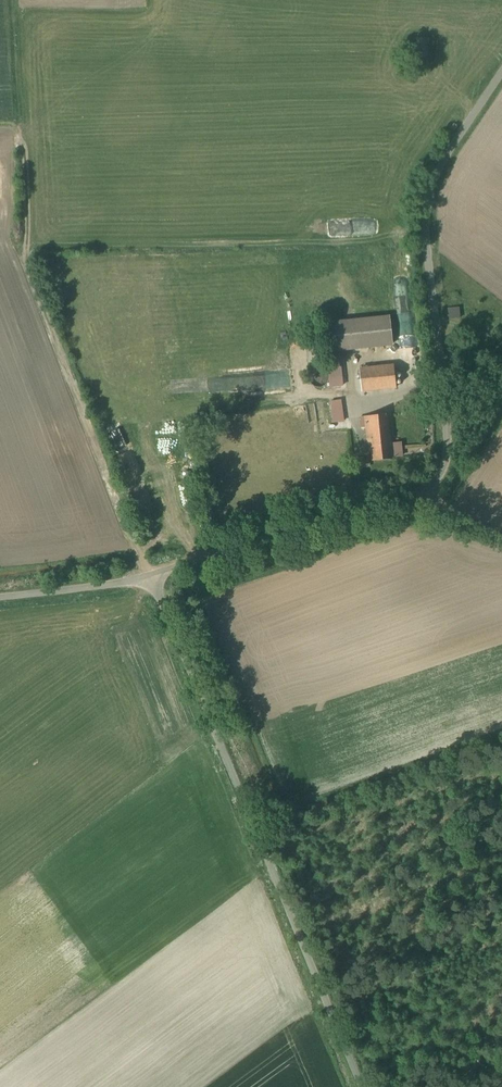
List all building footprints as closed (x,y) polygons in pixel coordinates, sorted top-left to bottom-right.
[(431,60),(430,39),(420,40),(421,60),(431,60)] [(393,347),(390,318),(324,325),(327,354),(393,347)] [(362,370),(364,392),(399,388),(397,366),(362,370)] [(329,403),(332,424),(349,422),(346,401),(329,403)] [(392,459),(388,414),(360,417),(361,428),(365,427),(367,443),(371,443),(373,461),(392,459)]
